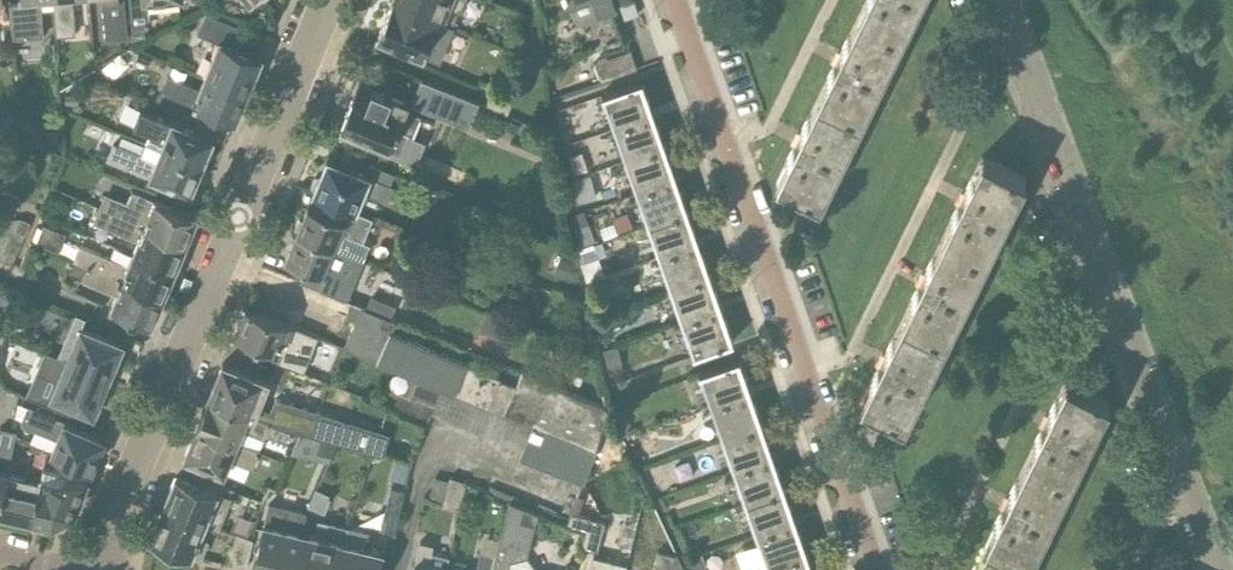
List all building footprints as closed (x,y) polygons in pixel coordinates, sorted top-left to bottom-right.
[(22,3),(10,4),(13,38),(45,36),(42,0),(22,0),(22,3)] [(57,35),(77,34),(74,0),(54,0),(57,35)] [(106,40),(128,38),(125,0),(103,0),(106,40)] [(130,12),(149,11),(148,1),(163,0),(129,0),(130,12)] [(462,11),(466,0),(393,0),(392,3),(453,28),(460,10),(462,11)] [(597,13),(616,6),(614,0),(592,0),(597,13)] [(901,38),(920,0),(866,0),(858,16),(901,38)] [(441,55),(453,28),(392,3),(378,36),(424,55),(427,49),(441,55)] [(204,76),(247,94),(262,57),(239,48),(241,44),(232,40),(238,27),(206,14),(198,33),(218,41),(204,76)] [(818,99),(861,120),(901,38),(858,16),(841,51),(835,63),(818,99)] [(132,41),(147,39),(146,26),(131,27),(132,41)] [(601,80),(637,68),(631,49),(594,62),(601,80)] [(135,62),(130,52),(103,67),(109,78),(110,77),(112,79),(125,72),(123,69),(135,62)] [(140,52),(135,62),(147,67),(151,57),(140,52)] [(162,91),(213,112),(236,121),(247,94),(204,76),(199,87),(168,75),(162,91)] [(422,78),(411,105),(469,128),(480,102),(422,78)] [(615,126),(653,112),(642,80),(604,93),(611,113),(610,113),(615,126)] [(340,129),(390,149),(402,154),(410,134),(413,135),(422,114),(407,108),(410,102),(368,86),(365,95),(356,91),(340,129)] [(66,104),(79,104),(79,94),(66,94),(66,104)] [(861,120),(818,99),(801,132),(795,144),(777,180),(782,183),(820,202),(861,120)] [(146,142),(202,165),(213,138),(140,108),(133,124),(151,131),(146,142)] [(627,158),(664,145),(653,112),(615,126),(620,140),(621,140),(627,158)] [(60,131),(51,130),(50,144),(60,145),(60,131)] [(148,176),(168,184),(191,193),(202,165),(146,142),(142,153),(114,142),(107,159),(148,176)] [(638,191),(676,177),(664,145),(627,158),(634,177),(633,178),(638,191)] [(942,238),(985,259),(1026,177),(987,158),(982,156),(965,190),(959,204),(942,238)] [(391,184),(395,174),(371,164),(366,175),(328,159),(313,193),(334,202),(334,201),(358,211),(366,192),(370,194),(370,193),(389,201),(395,185),(391,184)] [(650,223),(687,210),(676,177),(638,191),(643,205),(643,204),(650,223)] [(100,207),(185,242),(196,216),(158,200),(159,197),(155,196),(154,199),(142,194),(138,206),(105,192),(100,207)] [(337,251),(344,233),(364,241),(374,217),(358,211),(334,201),(334,202),(329,215),(308,206),(297,234),(337,251)] [(132,252),(174,269),(185,242),(100,207),(93,222),(137,240),(132,252)] [(660,256),(698,242),(687,210),(650,223),(656,242),(660,256)] [(613,217),(619,232),(634,227),(628,212),(613,217)] [(21,217),(15,230),(26,234),(31,221),(21,217)] [(574,225),(581,245),(596,240),(589,220),(574,225)] [(350,287),(360,261),(337,251),(297,234),(295,237),(292,236),(288,246),(291,248),(286,261),(306,269),(301,282),(321,290),(326,277),(350,287)] [(902,320),(945,341),(985,259),(942,238),(925,272),(920,283),(902,320)] [(672,288),(710,275),(698,242),(660,256),(665,269),(666,269),(672,288)] [(75,260),(163,296),(174,269),(132,252),(127,264),(81,245),(75,260)] [(554,275),(571,282),(578,263),(561,256),(554,275)] [(113,310),(114,308),(152,324),(163,296),(75,260),(70,273),(83,278),(82,279),(115,293),(109,308),(113,310)] [(683,321),(721,307),(710,275),(672,288),(679,306),(678,307),(683,321)] [(538,288),(517,279),(512,290),(533,299),(538,288)] [(313,333),(246,306),(245,310),(235,334),(302,361),(313,333)] [(367,357),(408,374),(441,387),(453,392),(467,398),(480,403),(493,409),(507,414),(520,420),(533,425),(565,438),(596,451),(609,407),(522,371),(517,384),(501,378),(502,377),(392,331),(396,322),(362,307),(344,347),(367,357)] [(688,333),(695,353),(733,340),(721,307),(683,321),(687,333),(688,333)] [(618,318),(606,323),(611,335),(623,331),(618,318)] [(569,321),(564,328),(565,341),(584,339),(582,320),(569,321)] [(945,341),(902,320),(886,353),(879,366),(862,402),(867,404),(866,405),(875,409),(889,416),(905,423),(945,341)] [(522,329),(504,321),(497,338),(515,346),(522,329)] [(126,344),(79,325),(65,358),(65,359),(108,377),(116,360),(119,361),(126,344)] [(617,345),(603,349),(608,365),(622,361),(617,345)] [(49,405),(75,415),(78,406),(96,414),(103,397),(101,395),(108,377),(65,359),(65,358),(46,350),(37,372),(56,380),(50,396),(52,397),(49,405)] [(712,404),(750,391),(739,358),(701,371),(708,391),(712,404)] [(285,430),(286,428),(300,432),(313,436),(320,411),(307,407),(293,403),(274,398),(269,410),(260,407),(270,382),(223,363),(209,397),(256,417),(271,423),(271,424),(285,430)] [(427,423),(431,413),(441,387),(408,374),(394,409),(427,423)] [(1026,461),(1069,482),(1109,400),(1094,392),(1082,386),(1071,381),(1070,382),(1065,379),(1048,414),(1043,427),(1026,461)] [(431,413),(443,418),(453,392),(441,387),(431,413)] [(724,437),(762,423),(750,391),(712,404),(717,418),(718,418),(724,437)] [(443,418),(456,423),(467,398),(453,392),(443,418)] [(197,427),(239,444),(239,442),(245,429),(265,438),(271,424),(271,423),(256,417),(209,397),(197,427)] [(456,423),(470,429),(480,403),(467,398),(456,423)] [(470,429),(483,434),(493,409),(480,403),(470,429)] [(56,438),(50,452),(91,469),(104,438),(28,406),(23,418),(22,419),(22,420),(22,421),(22,422),(23,424),(24,425),(56,438)] [(483,434),(496,439),(507,414),(493,409),(483,434)] [(496,439),(509,445),(520,420),(507,414),(496,439)] [(509,445),(523,450),(533,425),(520,420),(509,445)] [(347,445),(383,456),(389,434),(353,422),(347,445)] [(735,469),(773,456),(762,423),(724,437),(731,455),(730,456),(735,469)] [(520,458),(551,471),(565,438),(533,425),(523,450),(520,458)] [(9,471),(18,430),(1,426),(0,429),(0,507),(9,471)] [(226,474),(232,459),(253,468),(260,450),(239,442),(239,444),(197,427),(184,457),(226,474)] [(327,440),(318,437),(315,453),(331,457),(337,443),(327,440)] [(565,438),(551,471),(583,484),(592,462),(596,451),(565,438)] [(747,502),(784,489),(773,456),(735,469),(739,483),(740,483),(747,502)] [(986,544),(1029,565),(1069,482),(1026,461),(1009,495),(1003,508),(986,544)] [(41,478),(32,519),(52,524),(74,512),(87,479),(69,471),(44,465),(41,478)] [(32,519),(41,478),(9,471),(0,507),(0,512),(32,519)] [(164,506),(207,525),(208,523),(220,528),(233,496),(232,496),(235,489),(202,476),(198,485),(176,476),(174,482),(173,482),(164,506)] [(449,480),(444,502),(461,507),(466,480),(450,476),(449,480)] [(387,507),(401,509),(405,490),(391,487),(387,507)] [(316,488),(309,505),(325,512),(332,495),(316,488)] [(758,534),(796,521),(784,489),(747,502),(753,520),(758,534)] [(511,560),(527,556),(539,512),(510,500),(498,548),(492,569),(509,569),(511,560)] [(202,536),(207,525),(164,506),(153,531),(160,533),(157,540),(200,558),(209,538),(202,536)] [(401,509),(387,507),(382,530),(396,533),(401,509)] [(302,529),(305,518),(306,515),(287,510),(283,524),(264,519),(263,524),(264,524),(253,569),(254,569),(293,569),(302,529)] [(606,521),(572,512),(567,524),(585,532),(582,546),(598,550),(606,521)] [(345,542),(349,525),(319,518),(316,532),(302,529),(293,569),(339,569),(345,542)] [(770,567),(807,554),(796,521),(758,534),(762,547),(763,547),(770,567)] [(345,542),(339,569),(378,569),(383,551),(365,546),(369,530),(349,525),(345,542)] [(253,538),(237,533),(230,564),(246,568),(253,538)] [(450,555),(432,552),(434,544),(420,541),(413,569),(447,569),(450,555)] [(498,548),(483,544),(477,569),(492,569),(498,548)] [(986,544),(973,569),(1026,569),(1029,565),(986,544)] [(675,554),(658,550),(653,569),(671,569),(675,554)] [(671,569),(685,569),(677,553),(675,554),(671,569)] [(692,568),(705,562),(701,553),(688,558),(692,568)] [(807,554),(770,567),(771,569),(813,569),(807,554)] [(628,564),(614,561),(614,560),(596,556),(593,569),(626,569),(628,564)]
